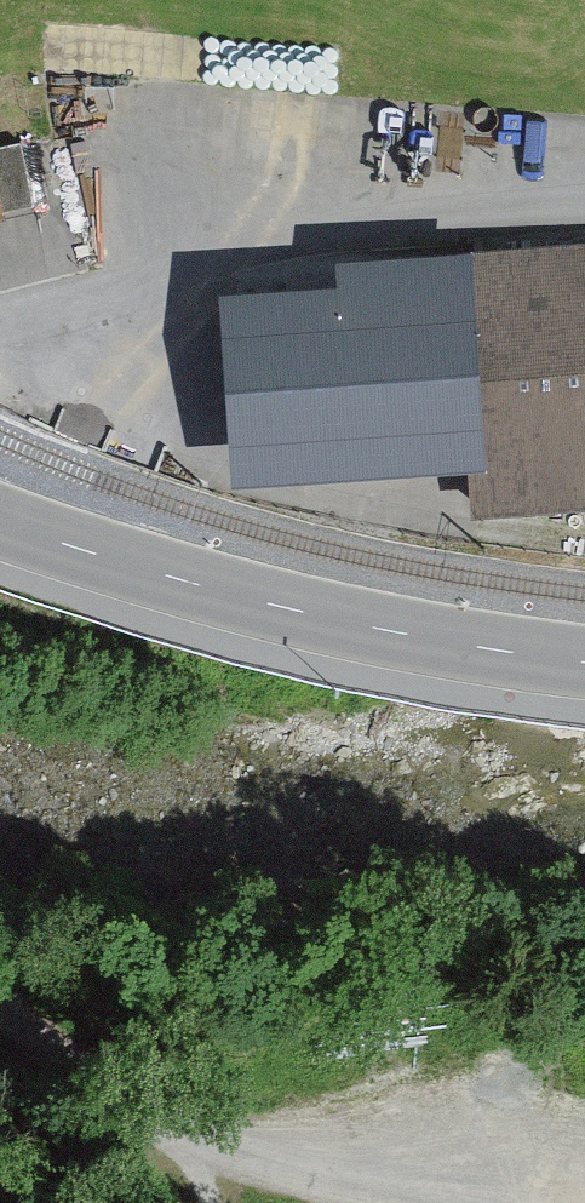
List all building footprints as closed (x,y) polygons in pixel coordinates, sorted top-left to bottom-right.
[(9,213),(9,209),(34,204),(21,142),(0,146),(0,215),(9,213)] [(220,280),(233,473),(468,457),(472,510),(584,503),(584,234),(337,250),(339,272),(220,280)]
